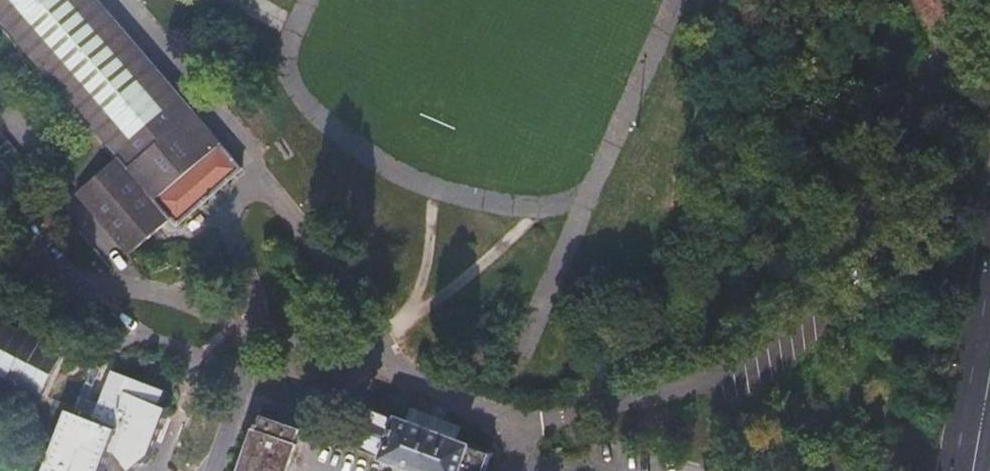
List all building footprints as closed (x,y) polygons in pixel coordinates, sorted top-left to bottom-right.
[(240,166),(91,0),(0,0),(0,18),(122,156),(86,189),(128,236),(165,206),(177,220),(240,166)] [(24,400),(40,352),(6,340),(10,329),(0,326),(0,392),(24,400)] [(64,419),(45,470),(133,470),(146,462),(159,419),(150,416),(155,400),(111,384),(95,429),(64,419)] [(410,470),(482,470),(488,455),(453,443),(457,433),(407,414),(403,425),(368,411),(362,427),(352,423),(348,435),(358,438),(354,450),(410,470)] [(298,431),(258,416),(238,470),(283,470),(298,431)]
